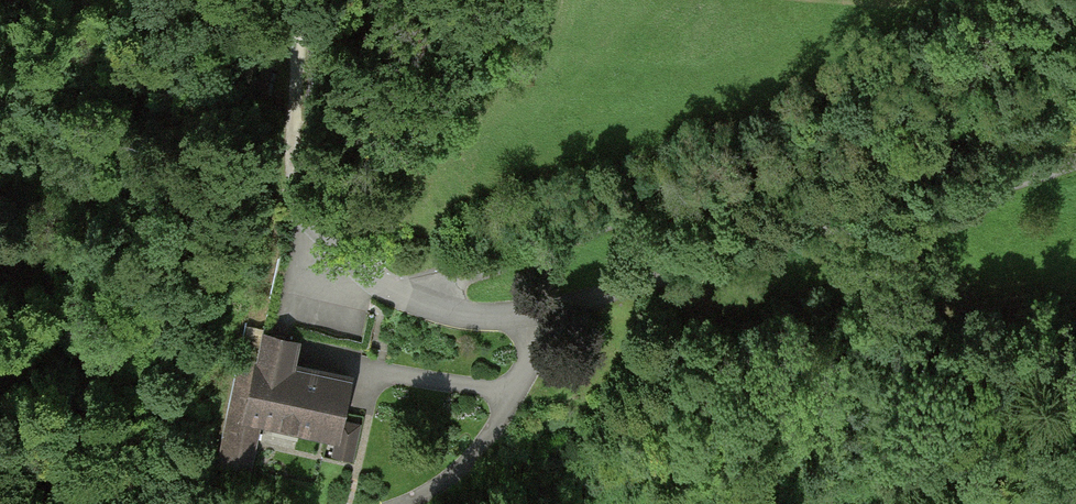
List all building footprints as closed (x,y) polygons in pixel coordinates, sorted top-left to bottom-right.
[(241,355),(228,413),(260,416),(336,431),(347,380),(293,366),(298,339),(265,330),(259,359),(241,355)] [(249,469),(260,416),(228,413),(218,462),(249,469)] [(352,450),(358,424),(342,421),(337,445),(352,450)]
